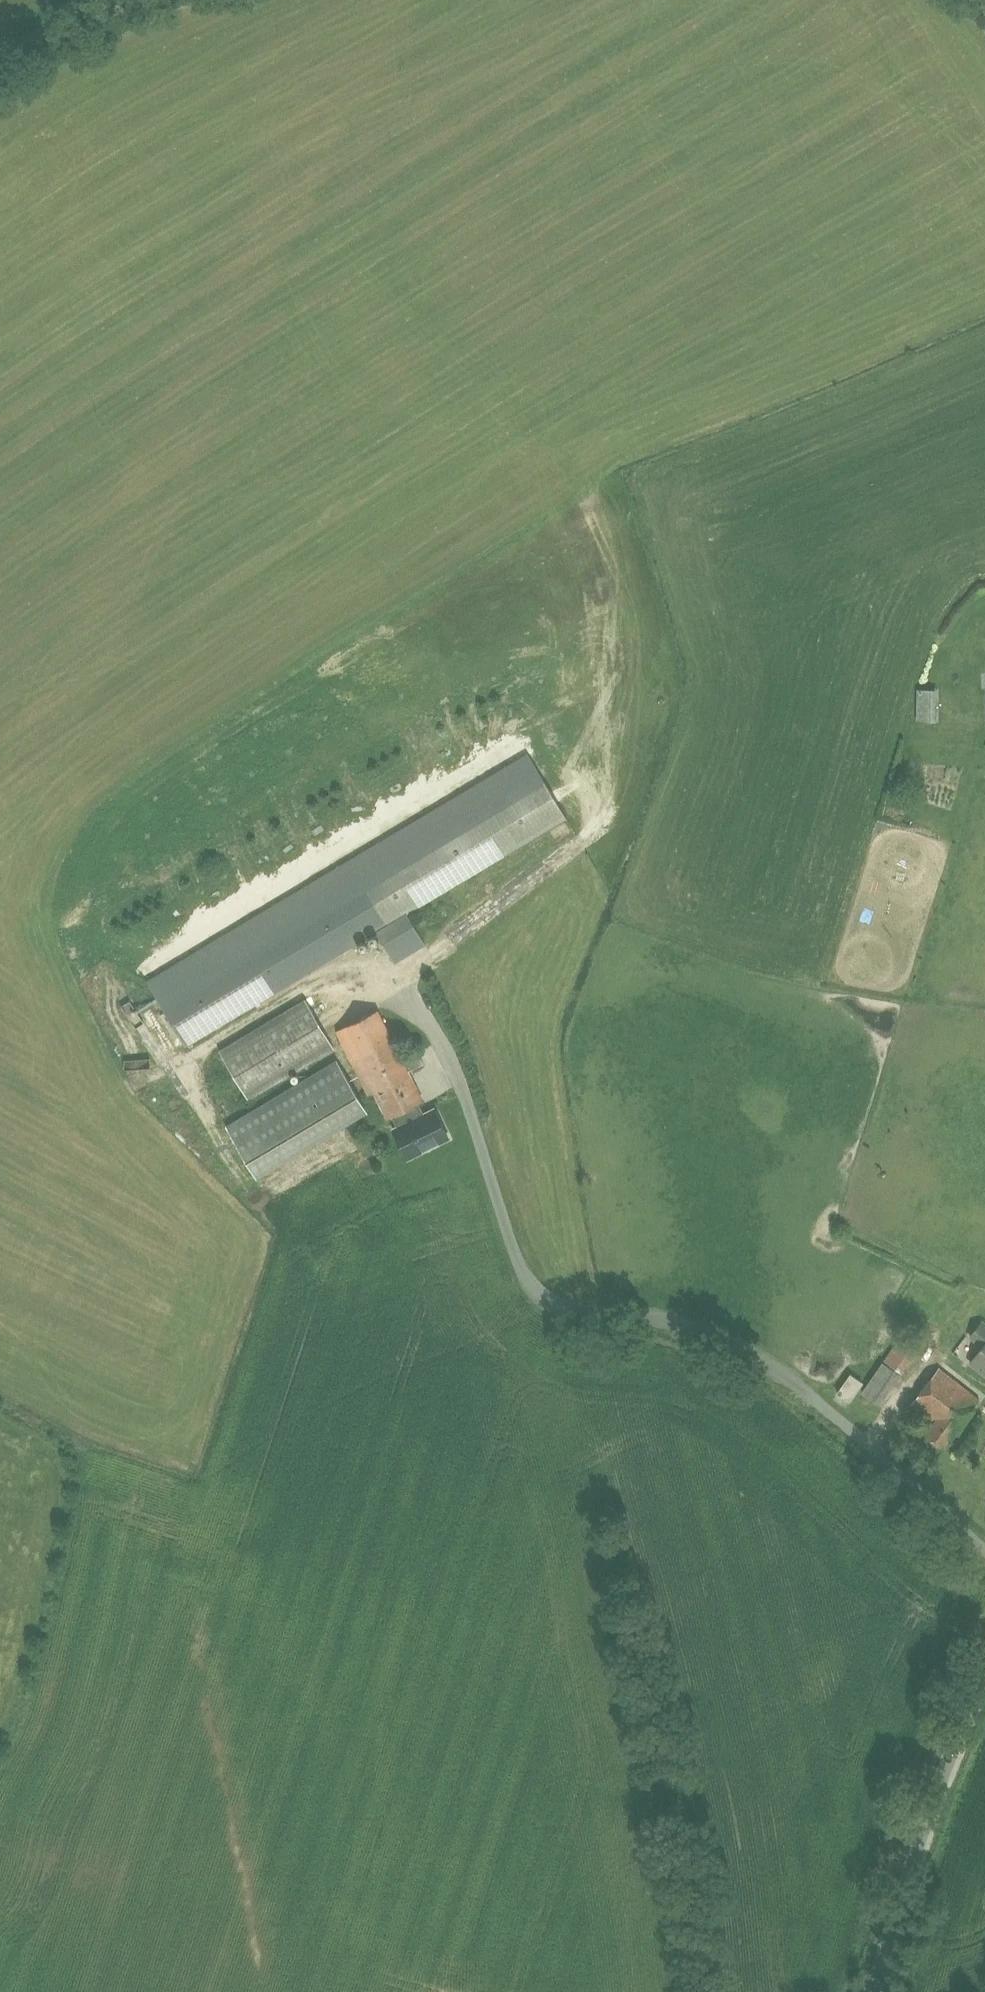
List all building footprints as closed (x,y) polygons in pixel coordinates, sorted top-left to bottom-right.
[(396,961),(426,943),(408,914),(566,820),(540,776),(161,1002),(186,1045),(378,931),(396,961)] [(220,1051),(249,1099),(335,1047),(305,999),(220,1051)] [(337,1031),(369,1096),(376,1092),(389,1118),(395,1116),(400,1126),(397,1128),(411,1157),(451,1137),(437,1108),(424,1114),(419,1104),(425,1101),(410,1071),(426,1063),(420,1051),(404,1059),(380,1010),(337,1031)] [(248,1162),(358,1095),(337,1060),(227,1127),(248,1162)] [(320,1179),(367,1153),(351,1124),(337,1132),(333,1126),(303,1143),(308,1152),(299,1158),(307,1173),(314,1169),(320,1179)] [(983,1321),(971,1336),(983,1346),(971,1362),(984,1373),(984,1323),(983,1321)] [(861,1360),(881,1376),(891,1363),(900,1371),(917,1349),(897,1334),(881,1355),(870,1347),(861,1360)] [(874,1399),(891,1407),(907,1374),(890,1366),(874,1399)] [(935,1421),(925,1433),(943,1447),(980,1400),(938,1368),(912,1403),(935,1421)] [(851,1375),(839,1393),(851,1401),(863,1383),(851,1375)]
